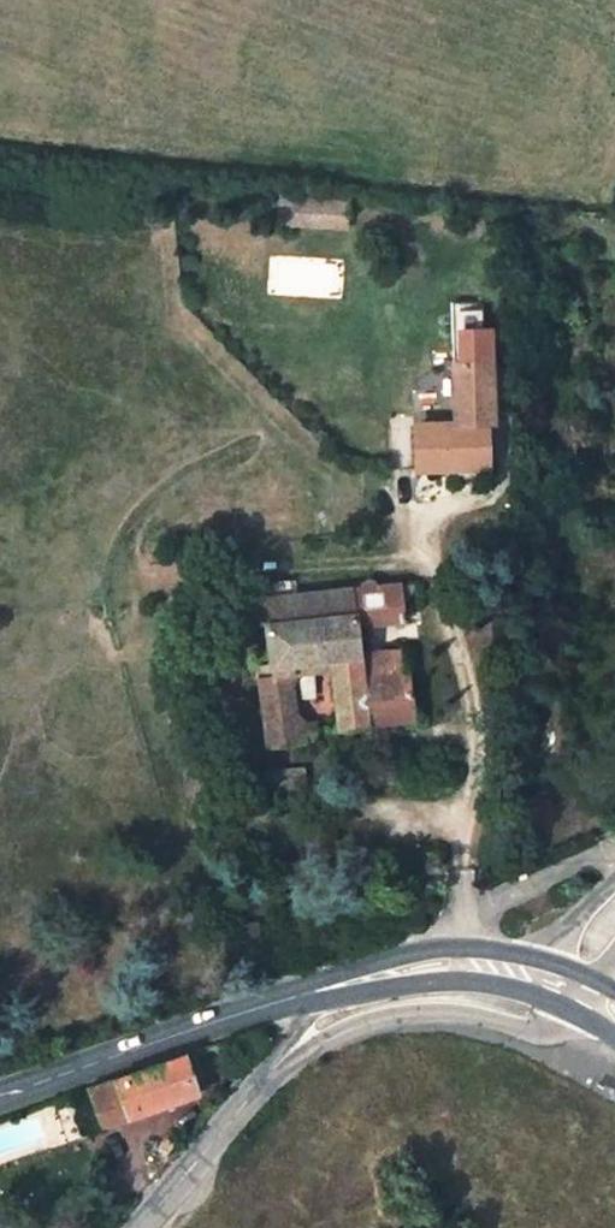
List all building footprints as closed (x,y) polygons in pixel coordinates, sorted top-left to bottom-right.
[(351,227),(351,195),(286,195),(286,227),(351,227)] [(487,353),(445,354),(445,420),(407,420),(407,464),(449,464),(448,459),(478,459),(478,420),(488,421),(487,353)] [(350,586),(241,600),(241,604),(243,617),(256,616),(261,661),(249,663),(261,741),(287,737),(277,661),(320,655),(328,725),(405,717),(396,642),(380,643),(380,650),(350,653),(346,627),(393,620),(388,581),(384,581),(383,573),(370,574),(371,584),(367,585),(362,584),(360,580),(350,581),(350,586)] [(89,1087),(102,1123),(191,1091),(177,1056),(89,1087)] [(612,1075),(606,1085),(614,1090),(614,1077),(612,1075)] [(102,1123),(89,1087),(64,1096),(76,1132),(102,1123)]
